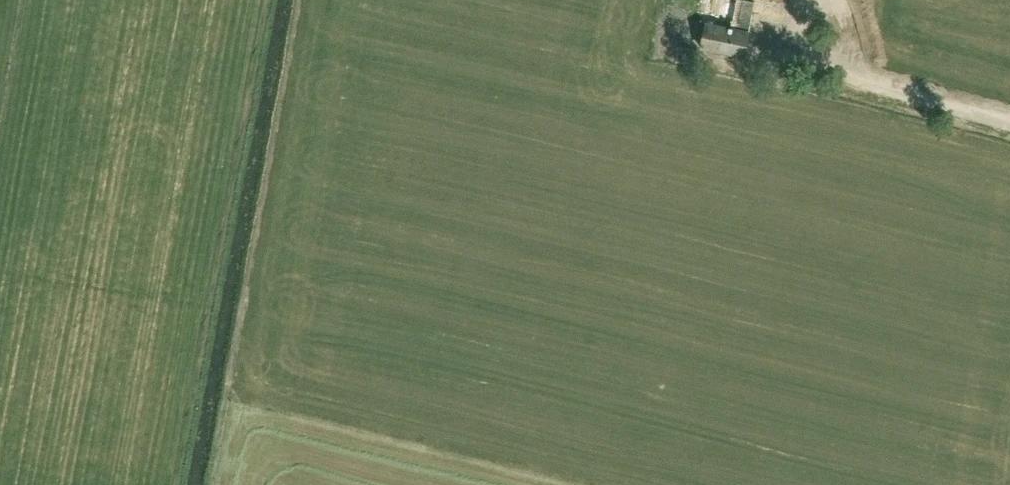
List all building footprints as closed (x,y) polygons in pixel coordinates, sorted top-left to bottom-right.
[(704,12),(736,13),(736,0),(704,0),(704,12)] [(744,10),(758,13),(757,18),(785,22),(786,18),(796,20),(799,0),(746,0),(744,10)] [(727,47),(732,21),(690,12),(684,39),(727,47)]
